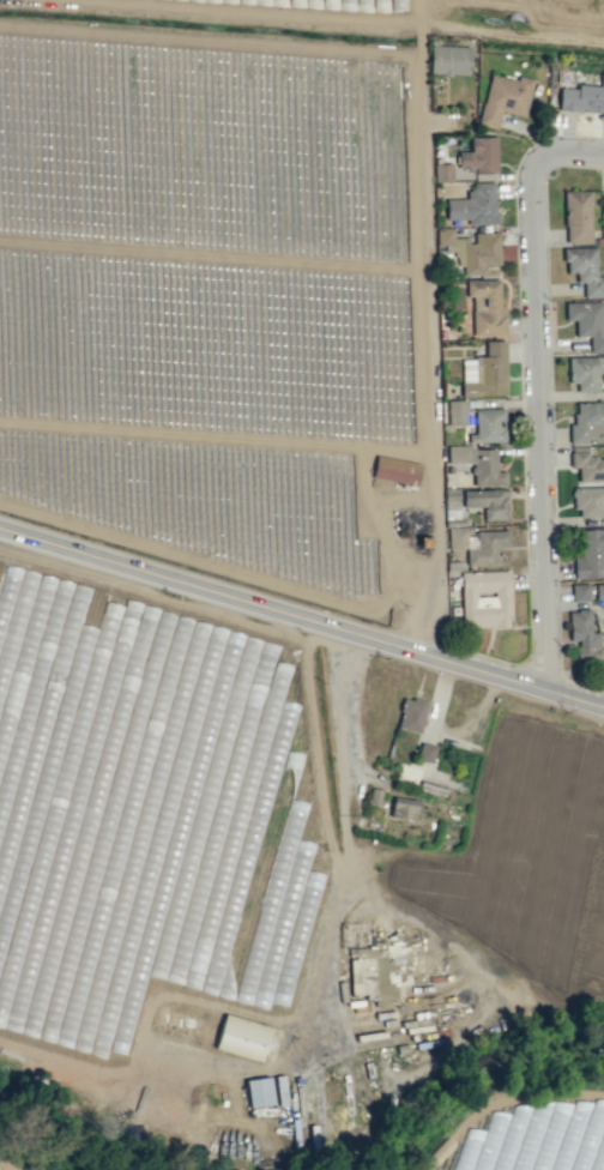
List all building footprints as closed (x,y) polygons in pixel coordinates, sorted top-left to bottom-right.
[(469,46),(429,45),(428,74),(468,75),(469,46)] [(600,112),(599,120),(603,120),(603,73),(599,72),(599,85),(575,85),(575,88),(559,88),(558,110),(600,112)] [(532,79),(516,75),(515,80),(489,74),(477,123),(496,127),(500,111),(523,116),(532,79)] [(495,136),(469,137),(469,151),(457,152),(457,167),(474,167),(474,174),(496,173),(495,136)] [(450,163),(433,164),(433,182),(451,181),(450,163)] [(494,182),(469,183),(469,198),(445,199),(445,220),(466,219),(466,224),(495,224),(494,182)] [(563,191),(564,243),(590,242),(589,190),(563,191)] [(498,233),(473,233),(473,243),(467,243),(467,237),(452,238),(452,228),(435,228),(436,247),(454,246),(454,265),(462,265),(462,276),(482,275),(482,265),(499,265),(498,233)] [(595,247),(563,248),(564,272),(575,272),(576,282),(582,282),(582,297),(603,297),(603,276),(596,276),(595,247)] [(472,336),(502,335),(500,279),(464,280),(464,296),(471,296),(472,336)] [(602,310),(601,301),(563,302),(564,320),(574,320),(574,336),(588,336),(589,352),(603,352),(603,310),(602,310)] [(460,358),(461,396),(505,395),(504,340),(483,341),(484,357),(460,358)] [(567,357),(568,383),(576,383),(576,392),(598,392),(597,372),(603,372),(603,356),(567,357)] [(465,400),(447,400),(447,425),(466,424),(465,400)] [(574,402),(574,423),(568,423),(568,444),(603,443),(603,402),(574,402)] [(467,442),(504,442),(503,408),(474,409),(474,434),(467,434),(467,442)] [(568,447),(569,468),(577,467),(577,482),(603,481),(603,457),(587,458),(586,446),(568,447)] [(472,485),(505,484),(505,471),(496,471),(495,447),(446,448),(447,463),(472,463),(472,485)] [(419,462),(374,457),(372,479),(417,484),(419,462)] [(603,499),(603,487),(574,487),(574,517),(603,516),(603,499)] [(447,549),(465,548),(465,566),(498,565),(498,548),(508,548),(507,531),(466,532),(466,527),(447,527),(447,549)] [(578,530),(579,557),(572,557),(573,578),(603,577),(603,529),(578,530)] [(460,572),(460,627),(509,626),(508,571),(460,572)] [(570,584),(571,601),(588,600),(588,583),(570,584)] [(594,584),(595,598),(603,598),(603,583),(594,584)] [(598,632),(590,632),(590,610),(568,610),(568,641),(575,641),(575,659),(598,659),(598,632)] [(418,733),(426,702),(403,697),(395,727),(418,733)] [(431,762),(435,746),(420,743),(416,759),(431,762)] [(380,806),(382,790),(369,788),(368,805),(380,806)] [(417,801),(392,796),(389,816),(413,821),(417,801)] [(268,1027),(224,1013),(213,1048),(258,1061),(268,1027)] [(246,1107),(271,1105),(268,1077),(244,1079),(246,1107)]
